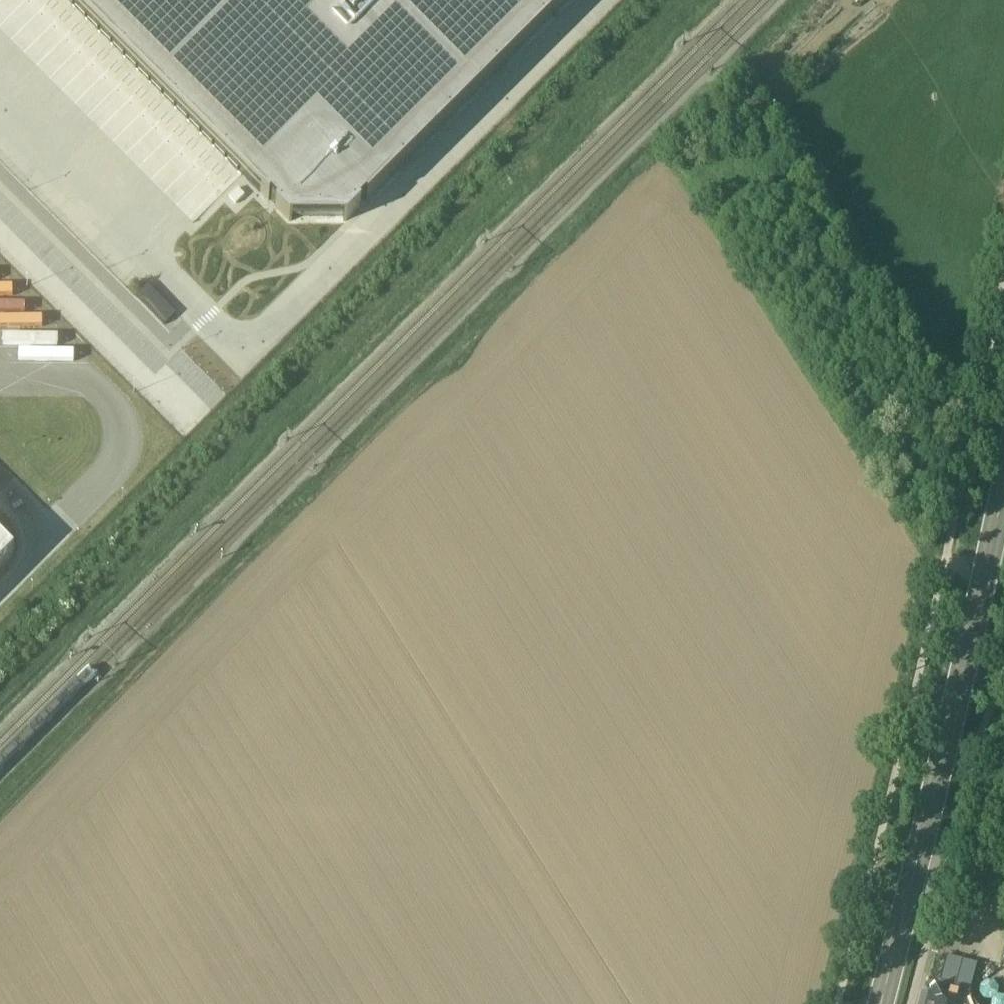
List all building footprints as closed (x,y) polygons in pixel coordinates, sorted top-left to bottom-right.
[(269,201),(271,199),(277,206),(276,207),(290,221),(292,221),(292,216),(344,216),(344,221),(347,221),(361,207),(359,206),(366,199),(367,201),(569,0),(69,0),(269,201)] [(14,555),(0,541),(0,568),(14,555)] [(969,997),(969,996),(939,987),(931,992),(928,1003),(974,1003),(969,997)]
